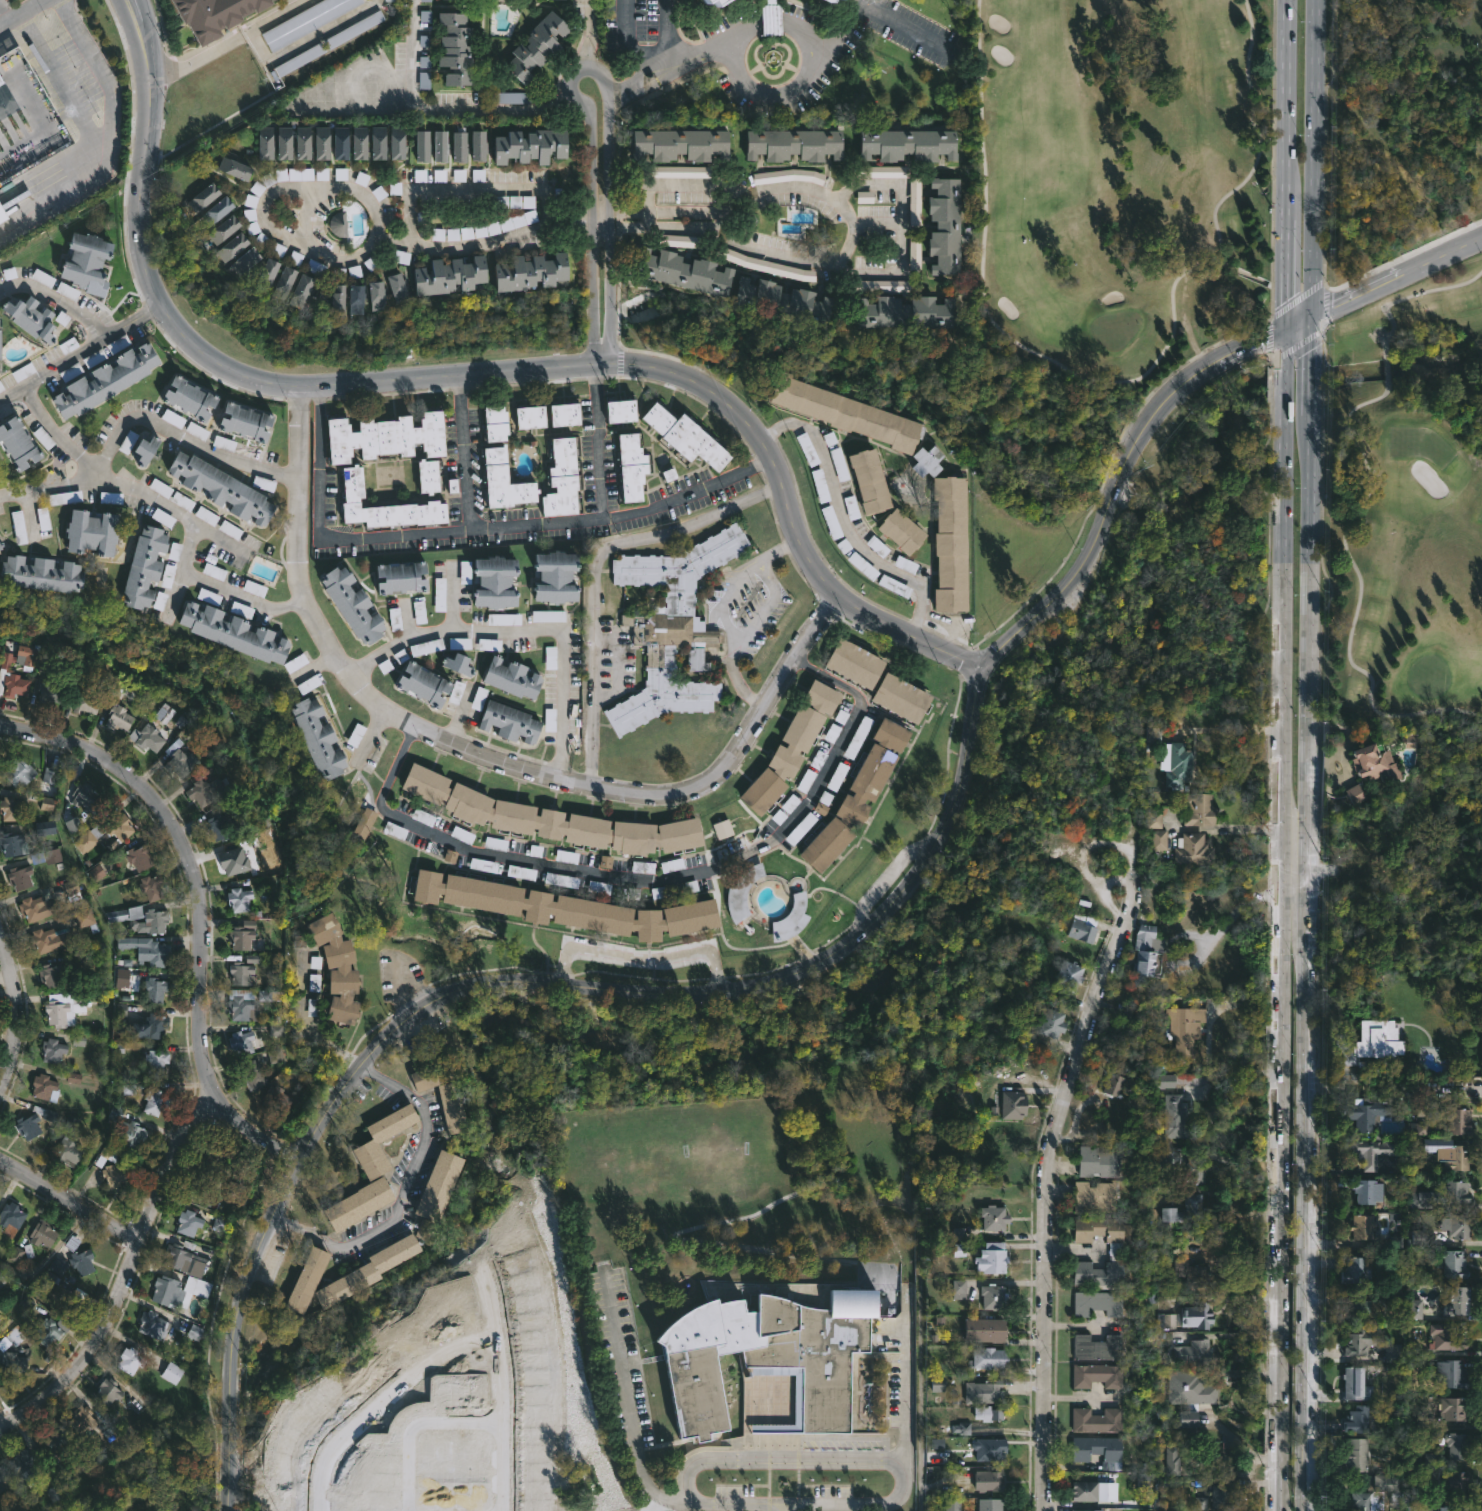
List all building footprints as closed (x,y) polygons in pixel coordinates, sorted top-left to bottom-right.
[(285,0),(168,0),(188,44),(285,0)] [(271,52),(366,7),(363,0),(330,0),(262,32),(271,52)] [(701,8),(696,0),(729,0),(712,11),(707,4),(701,8)] [(766,5),(765,6),(763,36),(782,37),(783,7),(776,3),(776,0),(767,0),(766,5)] [(571,29),(563,37),(559,33),(556,36),(559,38),(557,40),(565,47),(557,56),(555,54),(541,67),(537,64),(530,71),(534,75),(533,77),(534,78),(526,86),(506,66),(516,56),(512,53),(521,43),(526,48),(530,43),(526,40),(531,35),(529,33),(551,9),(571,29)] [(324,40),(329,50),(387,22),(382,12),(324,40)] [(465,14),(465,25),(460,25),(460,27),(471,27),(471,39),(465,39),(465,46),(472,46),(471,86),(443,85),(443,74),(447,74),(447,67),(437,66),(437,56),(443,56),(443,48),(439,48),(440,36),(445,36),(445,25),(437,24),(437,13),(465,14)] [(328,54),(323,44),(274,69),(279,79),(328,54)] [(19,108),(0,119),(0,76),(19,108)] [(365,125),(365,144),(368,144),(368,150),(365,150),(365,157),(351,157),(351,125),(365,125)] [(384,125),(384,144),(387,144),(387,150),(384,150),(384,158),(369,158),(370,125),(384,125)] [(346,126),(346,144),(349,144),(349,150),(346,150),(346,157),(332,157),(332,126),(346,126)] [(403,140),(403,144),(406,144),(406,150),(403,150),(403,157),(389,157),(389,126),(403,126),(403,140)] [(258,160),(257,160),(257,127),(272,127),(272,131),(275,131),(275,137),(272,137),(271,160),(258,160)] [(291,127),(292,150),(291,150),(291,160),(277,160),(277,127),(291,127)] [(310,127),(310,144),(311,144),(311,150),(310,150),(310,160),(295,160),(295,127),(310,127)] [(328,127),(327,144),(330,144),(330,150),(327,150),(327,157),(313,157),(313,127),(328,127)] [(566,128),(565,156),(554,155),(554,151),(548,151),(548,162),(537,162),(537,156),(528,156),(528,161),(517,161),(517,155),(506,155),(505,162),(494,162),(494,134),(506,134),(506,129),(520,129),(520,134),(527,134),(527,130),(533,130),(533,127),(566,128)] [(428,145),(428,149),(431,149),(431,155),(428,155),(428,162),(414,162),(414,130),(428,131),(428,145)] [(730,131),(730,160),(721,160),(721,154),(712,154),(712,162),(695,162),(695,160),(688,160),(688,154),(677,154),(677,160),(671,160),(671,162),(654,162),(654,154),(644,154),(644,159),(635,159),(635,130),(730,131)] [(842,130),(842,160),(832,160),(832,153),(823,153),(823,161),(800,160),(800,154),(789,154),(789,159),(781,159),(781,162),(766,162),(766,154),(756,154),(756,160),(746,160),(746,130),(842,130)] [(957,130),(957,161),(947,161),(947,154),(938,154),(938,163),(914,163),(914,154),(903,154),(903,160),(896,160),(896,162),(879,162),(878,154),(870,154),(870,160),(860,160),(860,131),(957,130)] [(485,145),(485,149),(488,149),(488,155),(485,155),(485,162),(471,162),(471,131),(485,131),(485,145)] [(446,146),(446,150),(449,150),(449,156),(446,156),(446,163),(432,163),(432,132),(446,132),(446,146)] [(465,146),(465,150),(468,150),(468,156),(465,156),(465,163),(451,163),(451,132),(465,132),(465,146)] [(251,167),(246,180),(216,167),(222,154),(251,167)] [(937,176),(937,177),(960,177),(959,274),(930,273),(930,263),(937,263),(937,254),(929,253),(929,237),(930,237),(930,230),(936,230),(936,219),(931,219),(931,213),(928,213),(928,195),(936,195),(936,187),(930,187),(930,176),(937,176)] [(220,193),(195,213),(186,201),(211,181),(220,193)] [(234,206),(209,226),(200,215),(225,195),(234,206)] [(11,223),(0,202),(0,229),(11,223)] [(342,236),(336,235),(332,231),(329,227),(329,221),(331,216),(334,212),(345,210),(347,236),(342,236)] [(240,225),(216,245),(207,234),(231,214),(240,225)] [(70,231),(82,235),(83,232),(89,234),(90,232),(93,233),(92,235),(99,237),(98,240),(110,243),(105,259),(100,258),(97,270),(102,272),(97,288),(84,284),(83,287),(74,285),(74,283),(69,282),(69,280),(56,276),(61,260),(66,262),(70,249),(65,248),(70,231)] [(248,242),(227,260),(218,249),(239,231),(248,242)] [(647,253),(657,255),(659,247),(681,255),(680,260),(691,263),(692,257),(698,259),(698,257),(715,261),(714,269),(721,271),(723,265),(733,268),(726,296),(632,272),(639,244),(649,246),(647,253)] [(254,262),(241,273),(232,262),(252,246),(261,257),(254,262)] [(566,251),(567,279),(555,280),(555,285),(541,286),(541,280),(535,280),(535,285),(528,286),(528,288),(524,288),(524,289),(496,291),(494,262),(506,262),(507,265),(511,265),(510,261),(512,261),(512,255),(522,254),(522,261),(532,260),(531,255),(542,254),(542,260),(554,259),(553,252),(566,251)] [(484,259),(486,282),(472,283),(473,288),(459,289),(459,283),(453,283),(454,292),(414,295),(411,268),(424,267),(425,269),(429,269),(429,259),(440,258),(441,264),(450,264),(449,258),(460,258),(460,263),(472,263),(471,255),(484,254),(484,259)] [(277,271),(275,276),(274,276),(267,291),(254,285),(266,257),(279,263),(276,270),(277,271)] [(294,278),(292,283),(290,282),(283,299),(270,294),(283,265),(296,271),(293,277),(294,278)] [(399,271),(401,277),(402,277),(407,296),(393,300),(386,275),(399,271)] [(301,305),(300,308),(287,302),(300,273),(313,279),(301,305)] [(755,284),(756,284),(758,277),(775,281),(775,283),(781,284),(780,290),(789,292),(783,314),(733,301),(739,274),(750,276),(748,282),(755,284)] [(381,279),(382,287),(385,287),(385,293),(382,293),(384,308),(370,309),(367,281),(381,279)] [(343,311),(331,311),(330,294),(335,283),(343,283),(343,291),(346,291),(347,297),(343,297),(343,311)] [(362,284),(362,291),(365,291),(365,298),(361,298),(361,312),(347,312),(348,283),(362,284)] [(798,287),(815,292),(813,299),(822,301),(823,295),(834,298),(828,324),(785,313),(792,288),(798,289),(798,287)] [(10,316),(0,308),(0,305),(4,300),(11,305),(16,298),(21,302),(27,294),(36,301),(31,307),(38,312),(43,306),(51,312),(45,321),(52,325),(47,332),(53,337),(47,344),(35,336),(33,338),(8,319),(10,316)] [(934,295),(935,304),(943,303),(943,297),(953,297),(953,326),(856,326),(856,297),(867,297),(867,303),(875,303),(875,295),(892,295),(892,297),(900,297),(900,303),(910,303),(910,297),(917,297),(917,295),(934,295)] [(147,342),(159,362),(147,369),(148,372),(75,415),(73,412),(62,419),(50,400),(53,398),(52,396),(59,392),(62,396),(68,393),(64,386),(81,376),(86,383),(93,378),(89,371),(98,366),(100,368),(107,364),(110,369),(117,365),(114,359),(120,355),(119,354),(129,348),(133,355),(138,352),(135,347),(143,342),(144,344),(147,342)] [(791,377),(922,423),(918,434),(920,434),(910,455),(886,445),(881,440),(828,424),(829,421),(769,400),(773,389),(772,388),(780,369),(792,373),(791,377)] [(174,376),(177,378),(178,376),(186,381),(184,383),(192,388),(193,385),(198,388),(197,390),(205,394),(206,392),(218,399),(212,409),(206,406),(203,411),(209,414),(204,424),(192,417),(193,416),(185,411),(183,414),(179,411),(181,409),(174,405),(173,407),(160,400),(166,390),(173,394),(176,389),(169,385),(174,376)] [(616,420),(606,421),(604,401),(633,398),(634,419),(616,420)] [(238,407),(246,410),(247,408),(253,410),(252,412),(259,414),(260,412),(274,416),(270,428),(263,426),(261,431),(268,434),(265,444),(252,440),(252,438),(244,435),(243,437),(238,436),(239,433),(231,431),(230,433),(217,429),(221,418),(228,420),(230,415),(222,413),(226,401),(238,405),(238,407)] [(564,424),(553,425),(552,403),(580,401),(582,423),(564,424)] [(665,411),(676,420),(682,413),(731,455),(716,472),(695,454),(689,461),(640,418),(654,401),(665,411)] [(503,404),(504,409),(506,409),(508,433),(505,433),(506,439),(486,440),(484,405),(503,404)] [(526,427),(519,427),(518,405),(546,404),(547,425),(526,427)] [(440,408),(444,454),(427,455),(426,449),(423,449),(423,441),(414,441),(415,454),(402,455),(401,450),(376,452),(376,457),(363,458),(362,445),(352,445),(353,455),(350,456),(351,461),(331,463),(328,417),(347,416),(348,422),(351,422),(352,430),(361,430),(360,417),(374,416),(374,420),(378,420),(378,419),(399,418),(399,414),(412,413),(413,425),(422,425),(422,416),(424,416),(424,409),(440,408)] [(3,447),(0,442),(0,426),(3,430),(8,427),(3,421),(13,414),(20,424),(18,426),(23,434),(25,433),(28,437),(26,438),(31,446),(33,445),(41,456),(31,463),(27,457),(22,460),(26,466),(16,473),(8,461),(11,460),(6,452),(4,453),(1,448),(3,447)] [(637,432),(637,436),(639,436),(640,443),(637,443),(637,446),(641,446),(641,453),(647,453),(648,471),(643,472),(644,482),(640,482),(642,499),(622,500),(618,433),(637,432)] [(800,437),(810,469),(820,465),(809,434),(800,437)] [(156,440),(140,466),(132,461),(136,454),(129,449),(137,437),(144,441),(148,435),(156,440)] [(576,461),(578,488),(576,488),(577,512),(543,515),(541,495),(546,495),(545,492),(556,491),(555,484),(550,484),(549,467),(554,466),(552,437),(573,435),(576,461)] [(505,465),(506,483),(533,481),(534,489),(537,488),(537,492),(534,492),(534,501),(516,502),(517,505),(485,507),(482,447),(501,446),(500,443),(504,442),(505,465)] [(936,447),(943,455),(937,462),(945,470),(935,479),(930,473),(924,479),(913,468),(920,462),(911,454),(921,445),(926,450),(933,444),(936,447)] [(875,446),(892,505),(878,511),(877,510),(864,514),(852,466),(848,455),(866,447),(867,449),(875,446)] [(176,449),(188,456),(190,453),(263,496),(262,499),(273,505),(263,523),(261,522),(259,526),(250,521),(253,517),(247,513),(243,520),(226,510),(230,503),(222,498),(218,506),(209,501),(211,498),(203,494),(206,489),(199,485),(196,490),(191,487),(190,489),(178,483),(182,475),(177,472),(174,477),(167,473),(168,471),(165,469),(176,449)] [(832,452),(841,483),(851,480),(841,449),(832,452)] [(422,458),(422,461),(435,460),(437,490),(430,491),(431,494),(426,494),(426,491),(418,491),(416,461),(418,461),(418,458),(422,458)] [(359,464),(363,464),(366,496),(361,497),(361,506),(417,501),(417,504),(428,503),(428,499),(440,498),(440,502),(447,501),(448,521),(418,523),(418,521),(367,526),(366,520),(345,521),(343,501),(346,501),(344,466),(355,465),(355,462),(358,462),(359,464)] [(821,504),(832,501),(823,470),(813,473),(821,504)] [(958,478),(958,479),(969,479),(970,609),(936,609),(936,587),(940,587),(940,554),(937,554),(937,534),(940,534),(939,502),(935,502),(935,479),(958,478)] [(847,500),(853,520),(861,518),(855,497),(847,500)] [(844,537),(833,506),(823,510),(834,540),(844,537)] [(94,516),(98,516),(99,511),(116,513),(114,526),(117,527),(111,555),(92,552),(93,549),(80,547),(79,552),(63,550),(65,537),(62,537),(63,531),(62,531),(65,521),(66,522),(68,508),(86,511),(85,514),(94,516)] [(927,535),(908,555),(900,550),(902,548),(889,537),(888,539),(879,531),(898,509),(927,535)] [(738,524),(752,546),(727,559),(727,561),(713,567),(714,569),(700,575),(700,576),(697,578),(697,592),(695,592),(695,597),(696,597),(696,606),(694,606),(694,615),(699,616),(699,620),(704,620),(704,630),(723,630),(723,642),(719,642),(719,646),(675,646),(675,667),(677,667),(677,673),(675,673),(675,681),(688,683),(688,680),(692,680),(692,683),(703,683),(703,680),(708,680),(708,682),(713,682),(713,680),(716,680),(716,682),(722,682),(722,699),(713,699),(713,711),(663,710),(659,713),(660,715),(657,716),(656,714),(644,722),(644,723),(640,726),(639,724),(619,736),(603,710),(606,709),(607,711),(616,706),(615,704),(619,702),(620,703),(633,694),(634,696),(642,690),(641,689),(645,686),(645,679),(647,679),(647,670),(646,670),(646,664),(648,664),(648,654),(646,654),(646,651),(648,651),(648,644),(633,644),(634,625),(622,625),(622,614),(653,615),(653,605),(667,605),(667,601),(665,601),(667,591),(665,591),(665,587),(667,587),(667,583),(654,583),(654,585),(649,585),(649,583),(640,583),(640,585),(624,583),(624,584),(618,584),(618,583),(614,583),(613,558),(622,559),(622,553),(625,553),(625,555),(635,556),(635,553),(640,553),(640,556),(650,556),(650,554),(655,554),(655,556),(660,556),(660,554),(663,554),(663,556),(672,556),(672,554),(675,554),(675,556),(678,556),(695,546),(694,544),(699,542),(699,543),(712,534),(713,535),(725,526),(726,528),(736,520),(738,524)] [(144,524),(162,528),(161,532),(166,534),(164,541),(166,541),(163,552),(156,550),(154,558),(162,561),(156,581),(148,578),(145,587),(154,590),(151,600),(149,599),(147,607),(141,605),(140,609),(122,605),(123,601),(121,600),(123,593),(121,592),(136,533),(139,534),(141,526),(144,526),(144,524)] [(563,551),(563,553),(578,553),(577,569),(572,569),(571,583),(577,583),(577,600),(563,599),(563,602),(557,601),(556,604),(553,604),(553,602),(547,602),(547,601),(533,600),(534,582),(539,583),(539,569),(534,569),(534,553),(548,553),(548,551),(554,551),(554,549),(563,551)] [(849,560),(872,582),(880,574),(857,552),(849,560)] [(8,582),(0,581),(0,560),(4,561),(4,555),(22,555),(21,563),(31,564),(31,557),(51,559),(50,567),(60,568),(60,560),(78,563),(77,570),(82,571),(80,586),(76,586),(76,590),(68,589),(68,592),(8,585),(8,582)] [(496,555),(496,557),(502,557),(502,559),(515,558),(516,575),(510,575),(510,589),(516,589),(516,605),(501,606),(501,607),(495,608),(495,609),(492,609),(492,607),(486,607),(486,605),(473,605),(473,589),(478,588),(478,575),(474,575),(473,558),(487,558),(496,555)] [(423,561),(424,573),(417,573),(418,579),(425,578),(426,590),(412,591),(412,589),(403,589),(403,593),(398,593),(397,590),(388,590),(388,593),(376,594),(375,582),(383,581),(383,575),(375,576),(374,565),(386,564),(387,567),(396,566),(395,564),(401,563),(401,565),(411,565),(410,562),(423,561)] [(342,566),(346,571),(347,570),(354,579),(347,584),(352,592),(359,587),(370,604),(363,608),(368,616),(375,612),(385,627),(379,631),(382,634),(367,644),(365,641),(361,643),(357,637),(355,638),(322,588),(324,586),(320,580),(322,578),(320,575),(334,565),(337,569),(342,566)] [(910,599),(914,589),(884,576),(879,586),(910,599)] [(191,599),(199,603),(197,608),(203,610),(206,603),(225,610),(222,618),(230,621),(233,613),(243,617),(243,620),(250,623),(248,628),(255,631),(257,626),(265,629),(266,627),(276,630),(273,639),(279,641),(281,635),(290,639),(289,640),(291,641),(283,663),(270,658),(269,662),(189,630),(191,626),(179,621),(187,600),(190,602),(191,599)] [(888,661),(873,690),(826,664),(842,635),(888,661)] [(14,697),(0,693),(0,666),(3,651),(13,653),(12,656),(17,657),(19,643),(37,646),(33,668),(11,661),(9,670),(7,670),(7,672),(20,675),(19,677),(30,679),(27,695),(14,692),(14,697)] [(705,647),(705,661),(711,661),(711,669),(688,670),(688,647),(705,647)] [(467,658),(464,665),(471,668),(467,678),(438,666),(442,656),(450,660),(453,652),(467,658)] [(499,663),(506,666),(508,660),(516,664),(517,661),(527,666),(524,673),(530,676),(532,671),(541,675),(540,676),(542,677),(533,699),(521,694),(519,697),(481,680),(492,654),(501,658),(499,663)] [(417,668),(425,672),(426,670),(431,673),(430,675),(438,679),(439,677),(451,683),(446,693),(439,689),(437,695),(443,698),(437,709),(425,703),(426,700),(418,696),(416,699),(412,696),(413,693),(407,690),(405,692),(392,685),(398,674),(405,678),(408,673),(402,669),(407,659),(418,666),(417,668)] [(934,694),(919,723),(873,699),(888,670),(934,694)] [(56,680),(55,684),(65,687),(61,703),(48,700),(47,704),(38,702),(41,691),(37,690),(40,681),(44,682),(45,678),(56,680)] [(844,692),(834,714),(826,710),(825,714),(829,716),(812,752),(802,747),(800,751),(806,754),(794,779),(787,776),(785,780),(790,784),(759,819),(737,800),(767,767),(771,771),(773,769),(769,765),(781,743),(788,746),(790,742),(784,739),(802,702),(812,707),(814,704),(805,700),(816,678),(844,692)] [(91,692),(90,695),(101,699),(96,714),(84,710),(83,715),(71,711),(72,707),(74,707),(76,701),(71,700),(75,690),(80,692),(82,689),(91,692)] [(310,699),(310,700),(316,697),(319,704),(322,703),(326,713),(318,716),(322,725),(330,721),(338,739),(331,742),(335,751),(342,748),(347,757),(345,758),(348,765),(343,767),(345,772),(329,779),(327,776),(324,777),(320,770),(319,771),(293,716),(295,715),(292,708),(295,707),(293,704),(308,696),(310,699)] [(541,722),(534,744),(531,743),(530,745),(521,742),(523,736),(517,734),(514,742),(496,735),(499,727),(489,723),(486,732),(477,728),(487,698),(530,714),(529,717),(541,722)] [(136,715),(126,731),(117,726),(115,730),(105,724),(110,715),(108,713),(115,702),(136,715)] [(907,743),(902,752),(892,747),(891,749),(900,754),(876,801),(868,797),(866,802),(872,806),(863,828),(853,823),(851,827),(858,833),(821,874),(801,853),(836,814),(842,819),(843,817),(837,813),(849,792),(854,796),(857,791),(850,788),(876,741),(879,743),(881,740),(874,737),(886,715),(913,731),(907,743)] [(146,722),(152,727),(154,726),(169,738),(156,755),(144,746),(141,750),(133,743),(136,740),(129,735),(136,726),(140,729),(146,722)] [(185,756),(190,752),(199,762),(181,779),(165,762),(170,758),(163,750),(175,736),(189,751),(185,756)] [(1185,742),(1185,749),(1193,750),(1192,781),(1183,781),(1183,784),(1189,784),(1189,791),(1183,791),(1183,787),(1180,787),(1180,791),(1168,790),(1168,787),(1164,786),(1165,770),(1160,769),(1160,761),(1163,761),(1163,748),(1166,748),(1166,743),(1170,743),(1170,741),(1185,742)] [(1375,742),(1376,745),(1383,743),(1385,750),(1389,748),(1394,762),(1397,761),(1403,777),(1392,781),(1391,777),(1383,780),(1381,775),(1370,779),(1369,774),(1363,776),(1360,768),(1356,770),(1353,763),(1356,762),(1354,756),(1358,755),(1356,749),(1375,742)] [(16,757),(19,761),(21,758),(27,764),(29,763),(37,772),(19,789),(17,786),(16,788),(3,774),(8,768),(6,766),(16,757)] [(448,786),(453,788),(456,781),(495,798),(492,806),(495,807),(497,798),(539,805),(537,814),(542,815),(542,807),(566,811),(565,819),(570,820),(571,812),(612,820),(611,828),(614,828),(615,820),(658,823),(657,832),(660,832),(659,824),(697,816),(702,845),(664,852),(663,846),(656,845),(655,853),(645,852),(645,854),(622,853),(622,849),(613,849),(613,841),(608,841),(608,847),(566,840),(567,834),(562,833),(561,839),(537,836),(538,828),(534,827),(532,834),(491,826),(492,821),(487,818),(483,824),(475,820),(473,824),(453,813),(454,811),(445,806),(448,800),(443,798),(440,806),(402,788),(413,761),(452,778),(448,786)] [(216,777),(228,794),(200,814),(184,790),(192,785),(191,783),(199,777),(202,781),(204,779),(207,783),(216,777)] [(100,794),(90,808),(82,803),(79,808),(70,802),(74,797),(71,795),(82,778),(96,787),(94,790),(100,794)] [(1213,807),(1213,809),(1218,809),(1217,824),(1184,824),(1185,807),(1188,807),(1188,793),(1213,793),(1213,807)] [(3,812),(0,812),(0,800),(4,800),(4,795),(13,796),(13,799),(25,800),(24,809),(20,808),(20,821),(2,820),(3,812)] [(378,813),(363,842),(351,835),(366,806),(378,813)] [(118,812),(120,815),(124,812),(132,821),(129,824),(134,830),(109,851),(105,847),(115,837),(112,833),(100,843),(98,840),(82,853),(73,842),(76,840),(75,839),(89,828),(90,830),(99,823),(101,826),(118,812)] [(228,813),(236,834),(230,836),(231,839),(222,842),(221,839),(215,841),(211,831),(208,832),(205,824),(208,822),(206,818),(216,815),(217,817),(228,813)] [(787,840),(795,846),(818,820),(811,814),(787,840)] [(1166,849),(1166,862),(1155,862),(1155,850),(1151,850),(1151,829),(1166,829),(1166,849)] [(3,849),(0,850),(0,837),(2,837),(2,833),(11,832),(11,835),(23,833),(24,840),(26,840),(28,853),(4,857),(3,849)] [(1204,843),(1207,843),(1207,847),(1214,847),(1214,864),(1174,864),(1174,847),(1175,847),(1176,837),(1182,837),(1182,832),(1204,832),(1204,843)] [(146,844),(156,863),(137,872),(132,862),(128,864),(124,856),(129,854),(127,850),(137,845),(138,848),(146,844)] [(1066,846),(1052,845),(1051,858),(1078,860),(1079,856),(1065,855),(1066,846)] [(63,862),(60,849),(44,853),(47,865),(63,862)] [(230,852),(240,850),(243,858),(253,855),(256,867),(225,876),(223,870),(221,870),(217,853),(229,849),(230,852)] [(750,887),(747,895),(747,902),(749,910),(754,917),(734,924),(729,906),(730,886),(735,887),(739,878),(744,871),(753,865),(762,862),(766,875),(757,879),(750,887)] [(30,864),(32,873),(29,875),(32,886),(16,891),(13,883),(10,884),(7,873),(10,872),(9,868),(19,865),(20,868),(30,864)] [(440,882),(444,883),(446,873),(524,887),(522,897),(527,898),(529,889),(552,893),(551,900),(556,901),(557,894),(634,907),(632,918),(636,919),(636,909),(660,909),(660,918),(664,918),(662,908),(713,897),(719,925),(668,937),(666,929),(660,930),(661,940),(636,942),(636,930),(629,929),(628,935),(551,922),(553,914),(547,913),(546,924),(522,918),(524,909),(519,908),(518,915),(441,902),(442,894),(437,893),(435,903),(412,899),(417,868),(442,872),(440,882)] [(161,874),(164,884),(159,886),(163,896),(149,902),(145,891),(142,893),(138,883),(142,882),(140,878),(149,874),(150,878),(161,874)] [(241,887),(241,890),(249,889),(250,901),(248,901),(249,910),(231,911),(231,906),(229,906),(227,892),(232,892),(231,888),(241,887)] [(808,916),(802,926),(804,928),(794,935),(780,940),(764,941),(765,922),(776,921),(787,915),(793,905),(794,893),(806,890),(807,902),(804,914),(808,916)] [(30,897),(31,899),(41,896),(43,902),(53,899),(57,913),(28,923),(25,916),(22,917),(18,904),(23,903),(21,899),(30,896),(30,897)] [(90,906),(99,930),(92,933),(89,924),(78,928),(73,913),(90,906)] [(156,908),(156,910),(168,910),(167,924),(164,924),(163,934),(148,934),(148,923),(143,923),(143,911),(146,911),(147,908),(156,908)] [(338,935),(340,941),(348,939),(353,963),(348,964),(348,970),(357,970),(356,977),(358,977),(358,987),(356,987),(356,994),(352,994),(350,1001),(358,1003),(356,1010),(358,1011),(355,1021),(354,1021),(352,1027),(325,1019),(330,996),(337,998),(338,994),(328,994),(328,970),(335,970),(335,967),(325,969),(321,945),(327,945),(326,941),(315,946),(304,926),(330,912),(341,933),(338,935)] [(1092,942),(1068,935),(1074,914),(1097,918),(1095,928),(1097,929),(1092,942)] [(251,934),(251,950),(235,950),(235,952),(231,952),(231,943),(229,943),(229,929),(233,929),(233,925),(243,925),(243,920),(255,920),(255,934),(251,934)] [(1165,938),(1161,973),(1164,973),(1163,977),(1155,977),(1154,985),(1132,984),(1133,971),(1131,971),(1132,962),(1135,962),(1137,950),(1134,949),(1136,933),(1140,924),(1157,926),(1156,937),(1165,938)] [(41,928),(42,932),(53,928),(55,935),(70,930),(74,944),(38,954),(36,948),(33,948),(29,936),(33,934),(32,930),(41,928)] [(151,937),(151,941),(158,941),(158,943),(168,943),(168,955),(165,955),(165,967),(149,967),(149,960),(137,960),(137,948),(117,948),(117,936),(151,937)] [(1065,960),(1074,963),(1075,960),(1079,961),(1077,964),(1086,967),(1082,976),(1085,977),(1083,983),(1080,982),(1072,1004),(1060,1000),(1065,987),(1056,983),(1065,960)] [(254,965),(254,975),(257,975),(257,982),(250,981),(250,986),(229,986),(229,964),(233,965),(233,961),(243,961),(243,965),(254,965)] [(50,963),(50,966),(62,964),(66,984),(45,988),(44,981),(41,982),(39,969),(43,968),(42,965),(50,963)] [(157,977),(156,980),(166,981),(166,990),(162,990),(161,1001),(146,1000),(147,988),(143,988),(144,980),(148,980),(148,977),(157,977)] [(254,989),(254,1008),(259,1008),(258,1021),(231,1020),(232,1003),(229,1003),(229,989),(254,989)] [(58,1000),(58,1004),(69,1003),(69,1012),(65,1012),(66,1027),(55,1028),(54,1024),(48,1024),(48,1016),(45,1017),(44,1005),(48,1004),(48,1001),(58,1000)] [(1066,1029),(1064,1033),(1060,1032),(1058,1039),(1040,1032),(1040,1031),(1035,1027),(1043,1007),(1065,1014),(1062,1022),(1068,1023),(1066,1029)] [(1205,1022),(1200,1022),(1200,1037),(1193,1037),(1193,1055),(1175,1054),(1175,1034),(1173,1034),(1173,1029),(1171,1029),(1171,1017),(1165,1017),(1165,1008),(1205,1009),(1205,1022)] [(157,1016),(169,1017),(168,1031),(164,1031),(163,1039),(131,1036),(132,1023),(145,1024),(145,1016),(149,1016),(149,1011),(158,1012),(157,1016)] [(1394,1020),(1394,1026),(1397,1026),(1397,1039),(1403,1039),(1403,1053),(1381,1053),(1381,1079),(1361,1079),(1362,1067),(1355,1067),(1355,1064),(1334,1064),(1334,1032),(1347,1032),(1347,1040),(1351,1040),(1351,1049),(1353,1049),(1353,1044),(1356,1044),(1356,1040),(1361,1040),(1361,1019),(1394,1020)] [(252,1030),(255,1038),(250,1040),(254,1051),(237,1057),(235,1050),(232,1051),(228,1038),(232,1037),(231,1033),(240,1030),(241,1034),(252,1030)] [(58,1039),(57,1043),(68,1045),(66,1054),(62,1053),(60,1065),(42,1061),(44,1054),(40,1054),(43,1040),(47,1041),(48,1037),(58,1039)] [(159,1050),(159,1053),(169,1053),(169,1063),(163,1063),(163,1075),(147,1075),(147,1064),(145,1064),(145,1054),(148,1054),(148,1050),(159,1050)] [(437,1083),(416,1091),(409,1072),(456,1055),(463,1074),(437,1083)] [(255,1061),(255,1062),(258,1060),(265,1072),(262,1073),(266,1081),(252,1089),(246,1078),(243,1080),(237,1070),(246,1065),(245,1062),(253,1058),(255,1061)] [(1129,1078),(1121,1098),(1099,1090),(1108,1065),(1123,1071),(1121,1075),(1129,1078)] [(50,1076),(48,1079),(59,1082),(56,1091),(59,1092),(55,1103),(32,1096),(34,1087),(32,1085),(35,1075),(39,1076),(40,1073),(50,1076)] [(453,1134),(449,1135),(440,1085),(469,1079),(478,1129),(453,1134)] [(277,1084),(287,1090),(284,1094),(292,1100),(283,1115),(263,1101),(267,1096),(264,1094),(270,1085),(274,1087),(277,1084)] [(164,1091),(163,1094),(171,1098),(167,1107),(162,1106),(157,1117),(143,1110),(147,1100),(144,1099),(148,1090),(152,1091),(154,1086),(164,1091)] [(1185,1114),(1190,1114),(1191,1138),(1165,1138),(1165,1094),(1182,1094),(1182,1108),(1185,1114)] [(1394,1101),(1393,1114),(1391,1114),(1391,1120),(1381,1119),(1381,1115),(1375,1114),(1375,1131),(1356,1131),(1356,1119),(1343,1118),(1344,1102),(1374,1102),(1374,1100),(1394,1101)] [(383,1174),(370,1181),(353,1150),(373,1138),(367,1127),(411,1103),(420,1120),(379,1143),(393,1168),(383,1174)] [(1456,1105),(1456,1109),(1472,1109),(1472,1133),(1449,1134),(1449,1119),(1447,1119),(1447,1111),(1449,1111),(1449,1105),(1456,1105)] [(35,1113),(39,1121),(36,1122),(41,1133),(26,1140),(23,1133),(19,1135),(14,1125),(18,1123),(16,1119),(25,1115),(26,1117),(35,1113)] [(131,1119),(142,1124),(141,1127),(149,1131),(140,1151),(114,1140),(123,1121),(129,1123),(131,1119)] [(83,1152),(76,1164),(67,1159),(64,1163),(54,1156),(60,1147),(58,1146),(64,1135),(75,1142),(73,1146),(83,1152)] [(1397,1139),(1397,1154),(1376,1153),(1376,1170),(1363,1170),(1363,1160),(1361,1160),(1361,1157),(1358,1157),(1358,1151),(1352,1151),(1352,1139),(1397,1139)] [(215,1141),(234,1152),(222,1172),(200,1159),(207,1148),(210,1149),(215,1141)] [(1468,1144),(1468,1148),(1471,1148),(1471,1160),(1469,1160),(1469,1168),(1444,1169),(1444,1158),(1450,1158),(1450,1154),(1440,1153),(1440,1146),(1450,1146),(1450,1144),(1468,1144)] [(1120,1152),(1119,1177),(1100,1176),(1100,1172),(1093,1172),(1093,1176),(1078,1176),(1079,1145),(1099,1146),(1099,1151),(1120,1152)] [(459,1174),(438,1226),(436,1226),(430,1242),(415,1236),(423,1216),(416,1213),(441,1149),(465,1159),(459,1174)] [(1205,1157),(1205,1165),(1209,1165),(1208,1171),(1206,1171),(1206,1185),(1195,1185),(1195,1181),(1185,1180),(1186,1168),(1184,1168),(1184,1165),(1186,1165),(1186,1162),(1188,1162),(1188,1155),(1205,1157)] [(115,1165),(115,1167),(127,1166),(129,1182),(119,1183),(120,1186),(116,1186),(116,1190),(107,1191),(106,1180),(103,1180),(102,1170),(105,1169),(105,1166),(115,1165)] [(218,1190),(212,1207),(188,1199),(191,1191),(189,1190),(196,1170),(213,1176),(211,1183),(219,1186),(218,1190)] [(396,1199),(336,1233),(324,1210),(384,1176),(396,1199)] [(1382,1182),(1382,1199),(1375,1199),(1374,1204),(1357,1203),(1358,1178),(1375,1179),(1375,1182),(1382,1182)] [(1088,1179),(1089,1186),(1096,1185),(1096,1181),(1115,1181),(1115,1207),(1098,1207),(1098,1211),(1074,1211),(1073,1180),(1088,1179)] [(1468,1188),(1468,1191),(1471,1191),(1471,1202),(1447,1202),(1447,1181),(1468,1181),(1468,1188)] [(1202,1193),(1204,1194),(1204,1202),(1202,1201),(1202,1205),(1206,1205),(1206,1223),(1186,1223),(1186,1218),(1177,1218),(1177,1220),(1161,1220),(1161,1206),(1178,1206),(1178,1210),(1185,1209),(1185,1192),(1202,1193)] [(5,1226),(0,1223),(0,1213),(5,1203),(8,1205),(10,1201),(22,1208),(21,1210),(27,1213),(18,1230),(16,1229),(13,1234),(3,1229),(5,1226)] [(996,1205),(996,1207),(1005,1207),(1006,1214),(1010,1214),(1010,1223),(1006,1223),(1006,1230),(985,1231),(985,1217),(982,1217),(982,1207),(989,1207),(988,1205),(996,1205)] [(196,1212),(194,1216),(204,1219),(201,1228),(197,1226),(193,1238),(176,1232),(180,1223),(176,1222),(180,1211),(185,1213),(186,1209),(196,1212)] [(1471,1214),(1471,1219),(1475,1219),(1475,1228),(1471,1227),(1471,1238),(1454,1238),(1455,1235),(1447,1235),(1448,1213),(1471,1214)] [(1372,1221),(1372,1239),(1352,1238),(1352,1229),(1349,1229),(1350,1223),(1352,1223),(1352,1214),(1372,1214),(1372,1221)] [(227,1232),(229,1220),(218,1217),(215,1229),(227,1232)] [(1124,1218),(1124,1223),(1134,1223),(1134,1242),(1106,1242),(1106,1234),(1092,1234),(1092,1242),(1074,1241),(1074,1217),(1124,1218)] [(43,1220),(54,1227),(53,1230),(58,1233),(49,1249),(44,1248),(45,1246),(39,1242),(37,1246),(29,1242),(33,1235),(30,1234),(37,1222),(40,1224),(43,1220)] [(1434,1246),(1411,1245),(1411,1229),(1434,1230),(1434,1246)] [(377,1289),(366,1294),(363,1289),(325,1308),(316,1290),(371,1262),(368,1256),(413,1233),(422,1251),(379,1273),(382,1278),(374,1282),(377,1289)] [(173,1243),(183,1247),(182,1250),(192,1254),(191,1258),(206,1263),(201,1278),(164,1265),(167,1257),(164,1256),(168,1244),(172,1246),(173,1243)] [(320,1274),(303,1315),(300,1313),(294,1325),(281,1319),(310,1244),(329,1253),(320,1274)] [(90,1249),(94,1259),(86,1261),(91,1274),(79,1278),(75,1267),(72,1268),(68,1257),(71,1253),(79,1250),(79,1253),(90,1249)] [(1007,1250),(1007,1256),(1009,1256),(1009,1267),(1007,1267),(1007,1273),(999,1273),(999,1275),(994,1275),(994,1273),(984,1273),(984,1270),(978,1270),(978,1262),(976,1262),(976,1257),(982,1257),(982,1250),(1007,1250)] [(1463,1257),(1466,1258),(1466,1267),(1469,1267),(1469,1279),(1443,1279),(1443,1250),(1463,1250),(1463,1257)] [(1366,1256),(1366,1264),(1371,1264),(1371,1278),(1344,1278),(1344,1266),(1346,1266),(1347,1256),(1366,1256)] [(1190,1259),(1190,1266),(1218,1266),(1218,1292),(1189,1292),(1189,1277),(1180,1277),(1180,1259),(1190,1259)] [(1091,1268),(1106,1268),(1106,1261),(1134,1262),(1133,1280),(1124,1279),(1124,1286),(1073,1284),(1073,1261),(1091,1261),(1091,1268)] [(161,1275),(171,1278),(170,1282),(181,1286),(180,1289),(186,1291),(179,1307),(152,1296),(155,1289),(152,1287),(156,1276),(160,1278),(161,1275)] [(996,1284),(996,1286),(1006,1286),(1006,1309),(984,1309),(984,1295),(982,1295),(982,1286),(990,1286),(990,1284),(996,1284)] [(1469,1301),(1470,1313),(1444,1312),(1444,1301),(1442,1301),(1442,1297),(1449,1296),(1449,1286),(1471,1286),(1471,1301),(1469,1301)] [(69,1294),(83,1301),(74,1314),(72,1312),(67,1319),(54,1310),(57,1305),(53,1303),(63,1287),(70,1292),(69,1294)] [(881,1305),(881,1319),(878,1319),(878,1323),(873,1323),(872,1353),(852,1352),(852,1434),(752,1434),(753,1425),(795,1426),(795,1420),(743,1420),(743,1380),(740,1367),(744,1366),(741,1349),(714,1354),(728,1429),(708,1432),(709,1440),(696,1442),(695,1435),(678,1438),(661,1340),(675,1326),(690,1314),(705,1306),(720,1300),(722,1305),(746,1301),(748,1314),(762,1312),(762,1295),(783,1299),(811,1309),(831,1310),(832,1290),(882,1291),(881,1305)] [(1356,1320),(1345,1320),(1346,1290),(1358,1290),(1358,1299),(1371,1299),(1371,1321),(1356,1320)] [(1125,1293),(1124,1318),(1107,1317),(1108,1309),(1091,1309),(1091,1316),(1075,1316),(1075,1292),(1125,1293)] [(1210,1322),(1210,1329),(1183,1327),(1183,1307),(1202,1307),(1202,1302),(1214,1302),(1214,1322),(1210,1322)] [(148,1310),(158,1314),(157,1317),(166,1321),(159,1340),(138,1331),(141,1323),(138,1322),(143,1310),(147,1312),(148,1310)] [(1167,1316),(1167,1328),(1177,1328),(1177,1316),(1167,1316)] [(49,1317),(54,1322),(52,1325),(64,1332),(57,1340),(54,1337),(46,1347),(32,1335),(36,1330),(34,1329),(44,1318),(47,1320),(49,1317)] [(1006,1328),(1006,1343),(966,1341),(967,1319),(1006,1319),(1006,1328)] [(1456,1320),(1455,1339),(1468,1339),(1467,1350),(1429,1349),(1429,1342),(1433,1342),(1433,1340),(1435,1340),(1436,1334),(1430,1334),(1430,1323),(1448,1324),(1448,1320),(1456,1320)] [(1365,1325),(1365,1332),(1370,1332),(1370,1343),(1367,1343),(1367,1354),(1344,1354),(1344,1344),(1350,1344),(1350,1332),(1358,1332),(1358,1324),(1365,1325)] [(1124,1335),(1123,1360),(1075,1359),(1076,1334),(1091,1335),(1091,1342),(1107,1342),(1107,1335),(1124,1335)] [(1210,1338),(1210,1347),(1212,1347),(1210,1364),(1187,1366),(1187,1363),(1173,1362),(1173,1346),(1191,1346),(1191,1338),(1210,1338)] [(131,1347),(139,1351),(137,1354),(146,1361),(141,1368),(138,1366),(132,1376),(117,1366),(122,1359),(119,1357),(126,1348),(129,1350),(131,1347)] [(996,1348),(996,1350),(1006,1350),(1006,1352),(1009,1352),(1008,1367),(1005,1366),(1005,1368),(996,1368),(996,1370),(974,1367),(974,1349),(986,1350),(986,1347),(996,1348)] [(16,1356),(27,1357),(25,1374),(14,1373),(14,1376),(5,1375),(5,1372),(0,1371),(2,1356),(7,1356),(7,1352),(16,1353),(16,1356)] [(1469,1376),(1469,1388),(1443,1387),(1443,1377),(1437,1377),(1437,1359),(1463,1359),(1462,1366),(1467,1366),(1467,1376),(1469,1376)] [(185,1370),(174,1386),(160,1376),(170,1360),(185,1370)] [(1124,1365),(1123,1389),(1105,1388),(1105,1381),(1091,1381),(1091,1389),(1074,1388),(1075,1364),(1124,1365)] [(1363,1367),(1363,1382),(1366,1382),(1366,1389),(1363,1388),(1363,1399),(1344,1399),(1345,1378),(1343,1378),(1343,1374),(1345,1374),(1345,1367),(1363,1367)] [(1201,1370),(1201,1373),(1206,1373),(1206,1384),(1220,1384),(1220,1403),(1169,1403),(1169,1400),(1167,1400),(1167,1387),(1169,1387),(1169,1370),(1201,1370)] [(111,1378),(118,1385),(116,1387),(123,1395),(120,1398),(118,1396),(106,1408),(91,1392),(104,1378),(107,1381),(111,1378)] [(1003,1380),(1003,1387),(1001,1387),(1001,1390),(1005,1390),(1005,1404),(965,1404),(965,1382),(985,1383),(985,1380),(1003,1380)] [(1467,1397),(1467,1399),(1471,1399),(1471,1410),(1466,1410),(1466,1419),(1463,1419),(1463,1423),(1454,1423),(1454,1420),(1445,1420),(1445,1417),(1440,1417),(1441,1407),(1439,1407),(1439,1404),(1441,1404),(1441,1397),(1467,1397)] [(98,1423),(91,1430),(88,1426),(80,1434),(67,1421),(73,1416),(71,1413),(81,1404),(92,1415),(90,1416),(98,1423)] [(1370,1405),(1369,1432),(1345,1431),(1345,1421),(1350,1422),(1350,1411),(1354,1411),(1354,1404),(1370,1405)] [(1123,1408),(1123,1433),(1073,1432),(1073,1408),(1092,1408),(1092,1415),(1105,1415),(1105,1408),(1123,1408)] [(1192,1435),(1182,1435),(1182,1411),(1201,1412),(1201,1428),(1199,1428),(1198,1433),(1192,1433),(1192,1435)] [(1003,1412),(984,1412),(984,1427),(1003,1427),(1003,1412)] [(64,1446),(67,1450),(60,1455),(55,1449),(52,1451),(44,1440),(47,1438),(45,1435),(62,1422),(74,1439),(64,1446)] [(1457,1431),(1456,1434),(1469,1434),(1468,1459),(1450,1458),(1450,1446),(1448,1446),(1447,1440),(1445,1440),(1445,1444),(1438,1444),(1438,1437),(1445,1437),(1446,1434),(1449,1434),(1449,1431),(1457,1431)] [(1121,1442),(1121,1462),(1105,1461),(1105,1447),(1092,1446),(1091,1461),(1072,1461),(1073,1436),(1122,1437),(1121,1442)] [(1369,1454),(1369,1472),(1347,1472),(1347,1464),(1346,1464),(1347,1438),(1369,1438),(1369,1454)] [(1004,1464),(975,1464),(975,1445),(1004,1445),(1004,1464)] [(40,1477),(23,1487),(8,1461),(14,1457),(13,1455),(28,1447),(34,1458),(31,1460),(40,1477)] [(1184,1456),(1183,1477),(1167,1476),(1168,1448),(1180,1448),(1180,1456),(1184,1456)] [(5,1489),(0,1492),(0,1466),(2,1465),(11,1480),(3,1485),(5,1489)] [(1003,1493),(974,1492),(974,1473),(975,1473),(975,1470),(1003,1471),(1003,1493)] [(1466,1482),(1466,1495),(1456,1495),(1457,1489),(1441,1488),(1441,1474),(1456,1475),(1456,1471),(1469,1471),(1469,1482),(1466,1482)] [(1394,1475),(1394,1477),(1399,1477),(1399,1491),(1375,1490),(1375,1475),(1394,1475)] [(1099,1482),(1099,1502),(1073,1501),(1073,1495),(1074,1494),(1072,1494),(1072,1488),(1073,1488),(1073,1482),(1099,1482)] [(1233,1510),(1218,1510),(1212,1510),(1212,1489),(1215,1489),(1215,1484),(1230,1484),(1230,1498),(1230,1500),(1239,1500),(1239,1510),(1233,1510)] [(1385,1491),(1384,1510),(1354,1510),(1354,1506),(1352,1506),(1352,1494),(1354,1494),(1355,1492),(1371,1492),(1371,1495),(1374,1491),(1385,1491)] [(1003,1505),(1003,1510),(979,1510),(979,1499),(1005,1499),(1005,1505),(1003,1505)] [(961,1503),(947,1503),(947,1510),(961,1510),(961,1503)]
